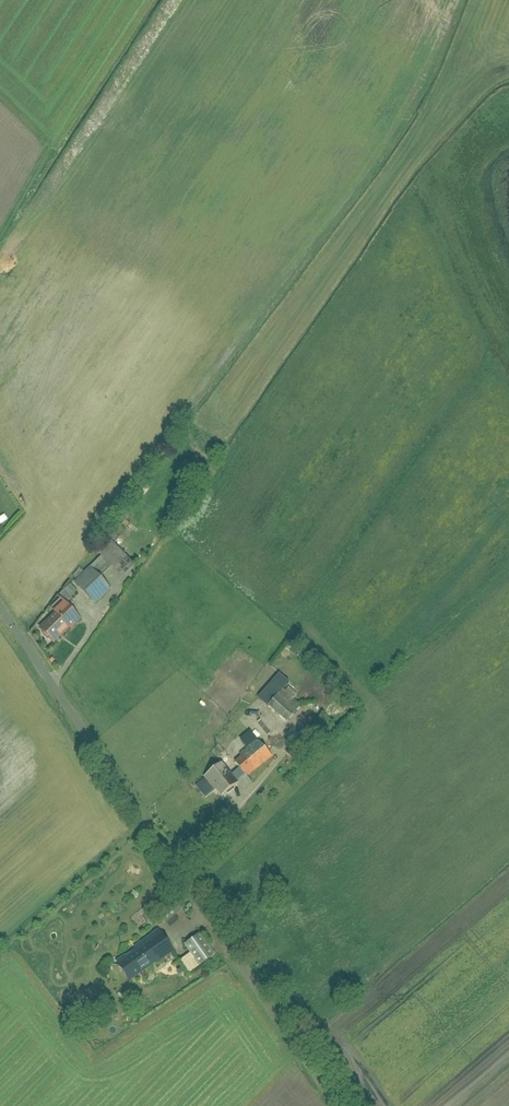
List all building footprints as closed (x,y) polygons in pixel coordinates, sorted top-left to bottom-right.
[(116,544),(84,580),(103,598),(117,583),(107,575),(126,553),(116,544)] [(80,621),(64,605),(39,630),(54,646),(80,621)] [(281,692),(271,703),(287,719),(298,708),(281,692)] [(224,797),(277,753),(263,737),(236,760),(242,767),(233,775),(223,763),(207,777),(224,797)] [(173,895),(158,907),(165,917),(181,906),(173,895)] [(117,964),(127,981),(178,948),(168,932),(117,964)] [(168,969),(174,980),(217,955),(204,934),(192,941),(198,952),(168,969)]
